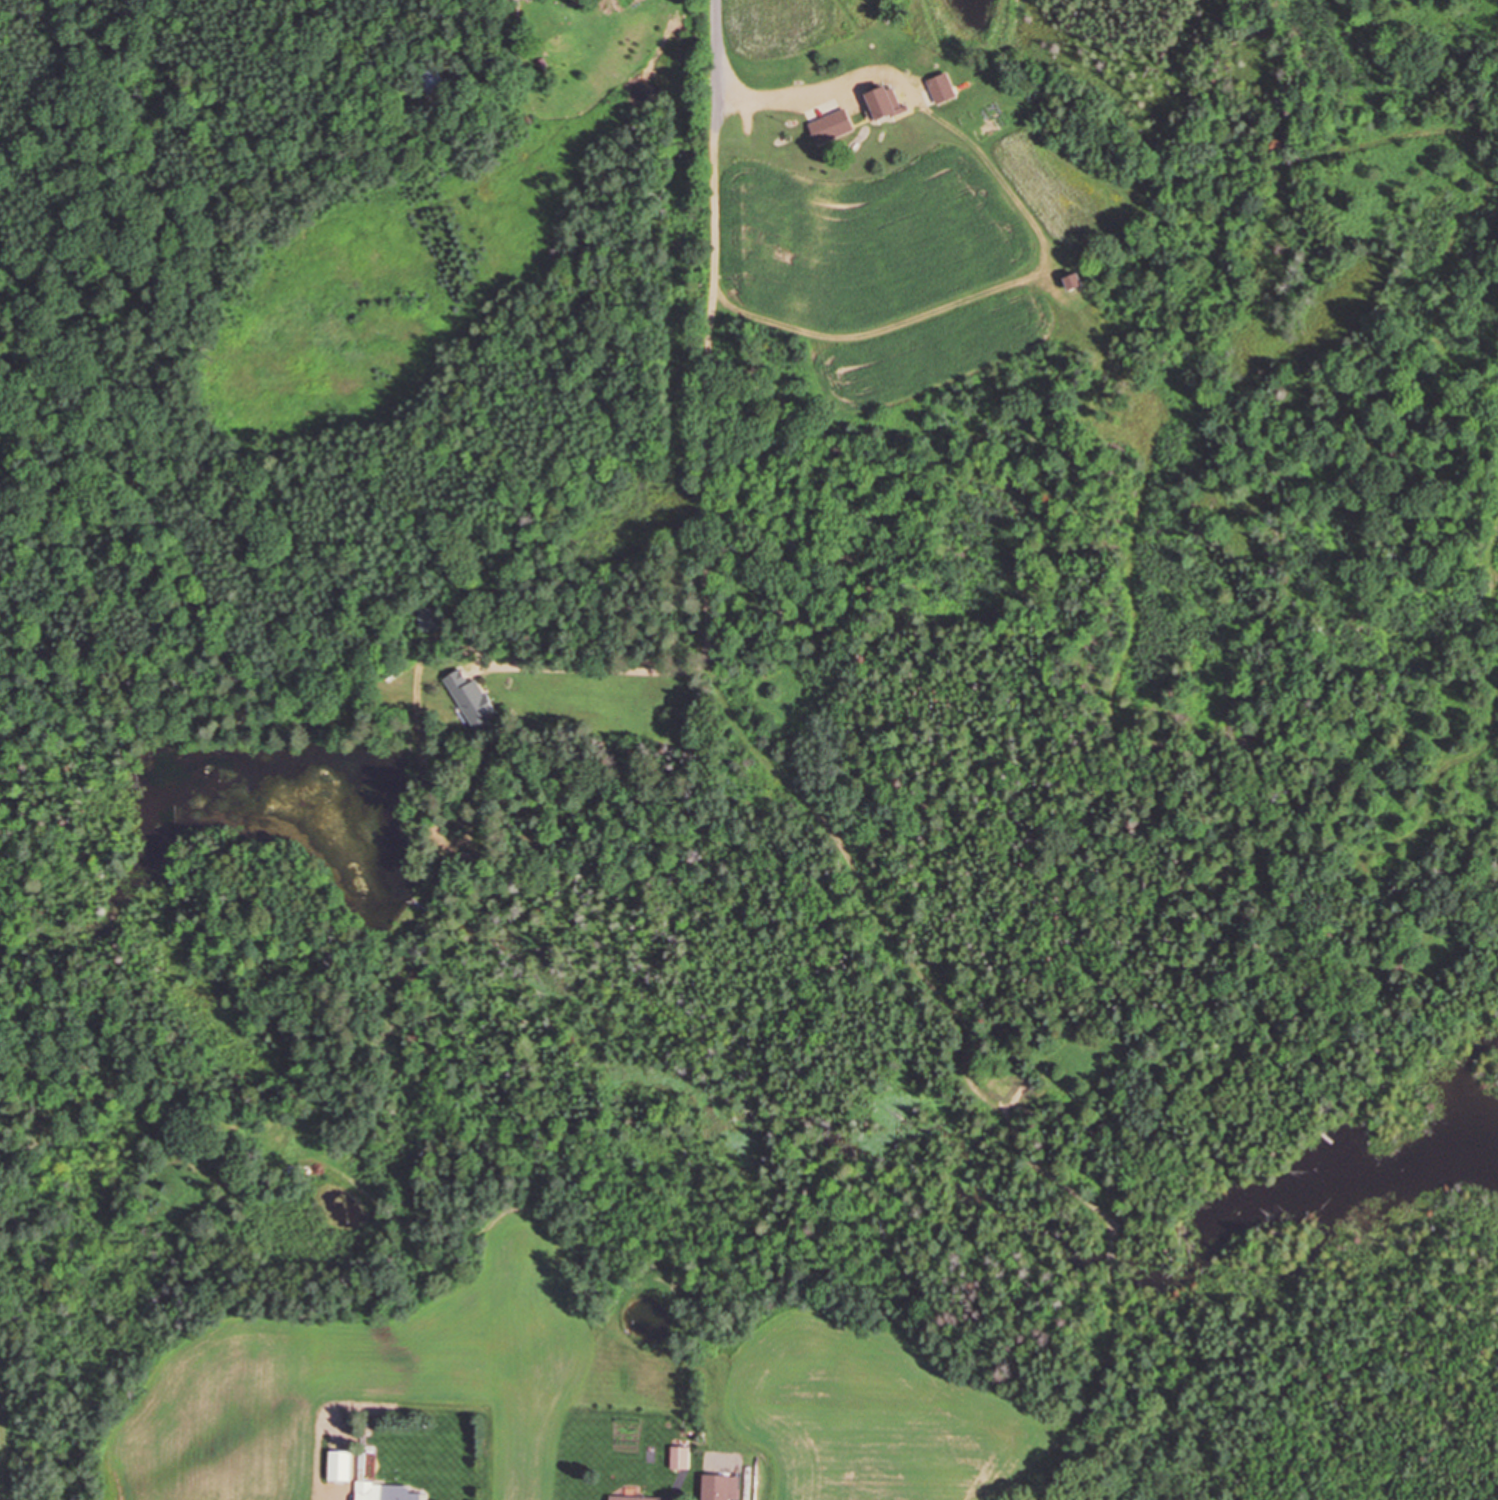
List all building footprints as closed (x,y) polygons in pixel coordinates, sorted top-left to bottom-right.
[(954,97),(947,72),(927,79),(934,104),(954,97)] [(901,108),(889,82),(861,95),(873,121),(901,108)] [(807,124),(816,145),(854,129),(845,107),(807,124)] [(1059,276),(1064,289),(1078,285),(1074,271),(1059,276)] [(478,677),(470,681),(462,667),(444,676),(474,731),(491,721),(488,715),(497,711),(478,677)] [(689,1468),(689,1447),(670,1447),(670,1468),(689,1468)] [(327,1481),(350,1481),(350,1451),(327,1451),(327,1481)] [(365,1483),(366,1453),(357,1452),(356,1499),(420,1499),(421,1493),(408,1492),(408,1484),(365,1483)] [(738,1476),(701,1474),(700,1499),(729,1499),(738,1499),(738,1476)]
